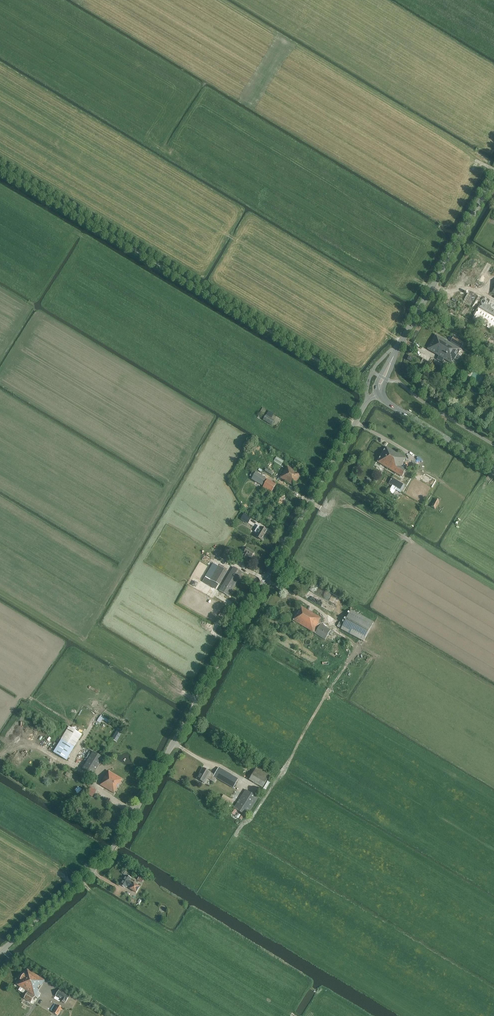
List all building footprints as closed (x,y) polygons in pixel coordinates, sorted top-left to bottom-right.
[(472,318),(493,331),(493,303),(484,297),(472,318)] [(436,335),(428,350),(439,356),(437,360),(442,363),(444,359),(452,364),(454,359),(455,359),(461,349),(436,335)] [(454,337),(451,342),(461,348),(464,343),(454,337)] [(272,425),(275,421),(266,415),(263,420),(272,425)] [(402,477),(406,470),(401,467),(406,459),(386,447),(377,462),(402,477)] [(281,466),(284,461),(277,457),(274,462),(281,466)] [(294,486),(301,474),(287,466),(280,478),(294,486)] [(262,486),(266,479),(256,472),(251,480),(262,486)] [(400,490),(404,485),(392,478),(389,483),(400,490)] [(272,493),(277,484),(268,479),(263,487),(272,493)] [(435,510),(439,502),(435,499),(431,507),(435,510)] [(262,541),(267,531),(259,526),(256,532),(258,534),(256,537),(262,541)] [(247,548),(244,547),(243,550),(245,551),(241,557),(246,560),(248,557),(251,559),(254,552),(247,548)] [(226,553),(223,558),(230,562),(233,557),(226,553)] [(216,589),(219,585),(219,586),(228,572),(213,563),(205,577),(213,582),(211,585),(216,589)] [(229,596),(243,573),(233,567),(219,591),(229,596)] [(332,636),(334,632),(331,630),(319,623),(321,618),(302,606),(293,620),(313,633),(325,640),(329,634),(332,636)] [(364,642),(374,623),(351,611),(344,624),(340,622),(338,627),(342,629),(341,629),(364,642)] [(69,727),(62,739),(72,745),(79,734),(76,731),(69,727)] [(118,729),(112,739),(117,742),(123,732),(118,729)] [(72,745),(62,739),(53,753),(64,759),(72,745)] [(93,752),(83,769),(93,776),(104,758),(93,752)] [(205,783),(208,778),(214,782),(216,779),(233,788),(238,779),(219,768),(215,775),(203,768),(197,778),(205,783)] [(263,788),(270,776),(256,768),(249,780),(263,788)] [(114,794),(123,779),(109,771),(102,781),(103,781),(100,785),(114,794)] [(96,791),(91,789),(88,795),(93,798),(96,791)] [(247,817),(258,798),(246,789),(234,808),(247,817)] [(231,805),(234,801),(224,795),(221,799),(231,805)] [(127,875),(121,885),(126,888),(126,887),(131,889),(130,889),(136,893),(140,887),(134,883),(130,881),(132,878),(127,875)] [(45,981),(27,969),(17,985),(28,993),(24,999),(31,1003),(35,997),(35,996),(38,998),(41,994),(39,992),(43,985),(45,981)] [(70,997),(60,991),(56,997),(61,1000),(60,1001),(65,1004),(70,997)] [(63,1008),(58,1005),(53,1013),(58,1015),(63,1008)]
